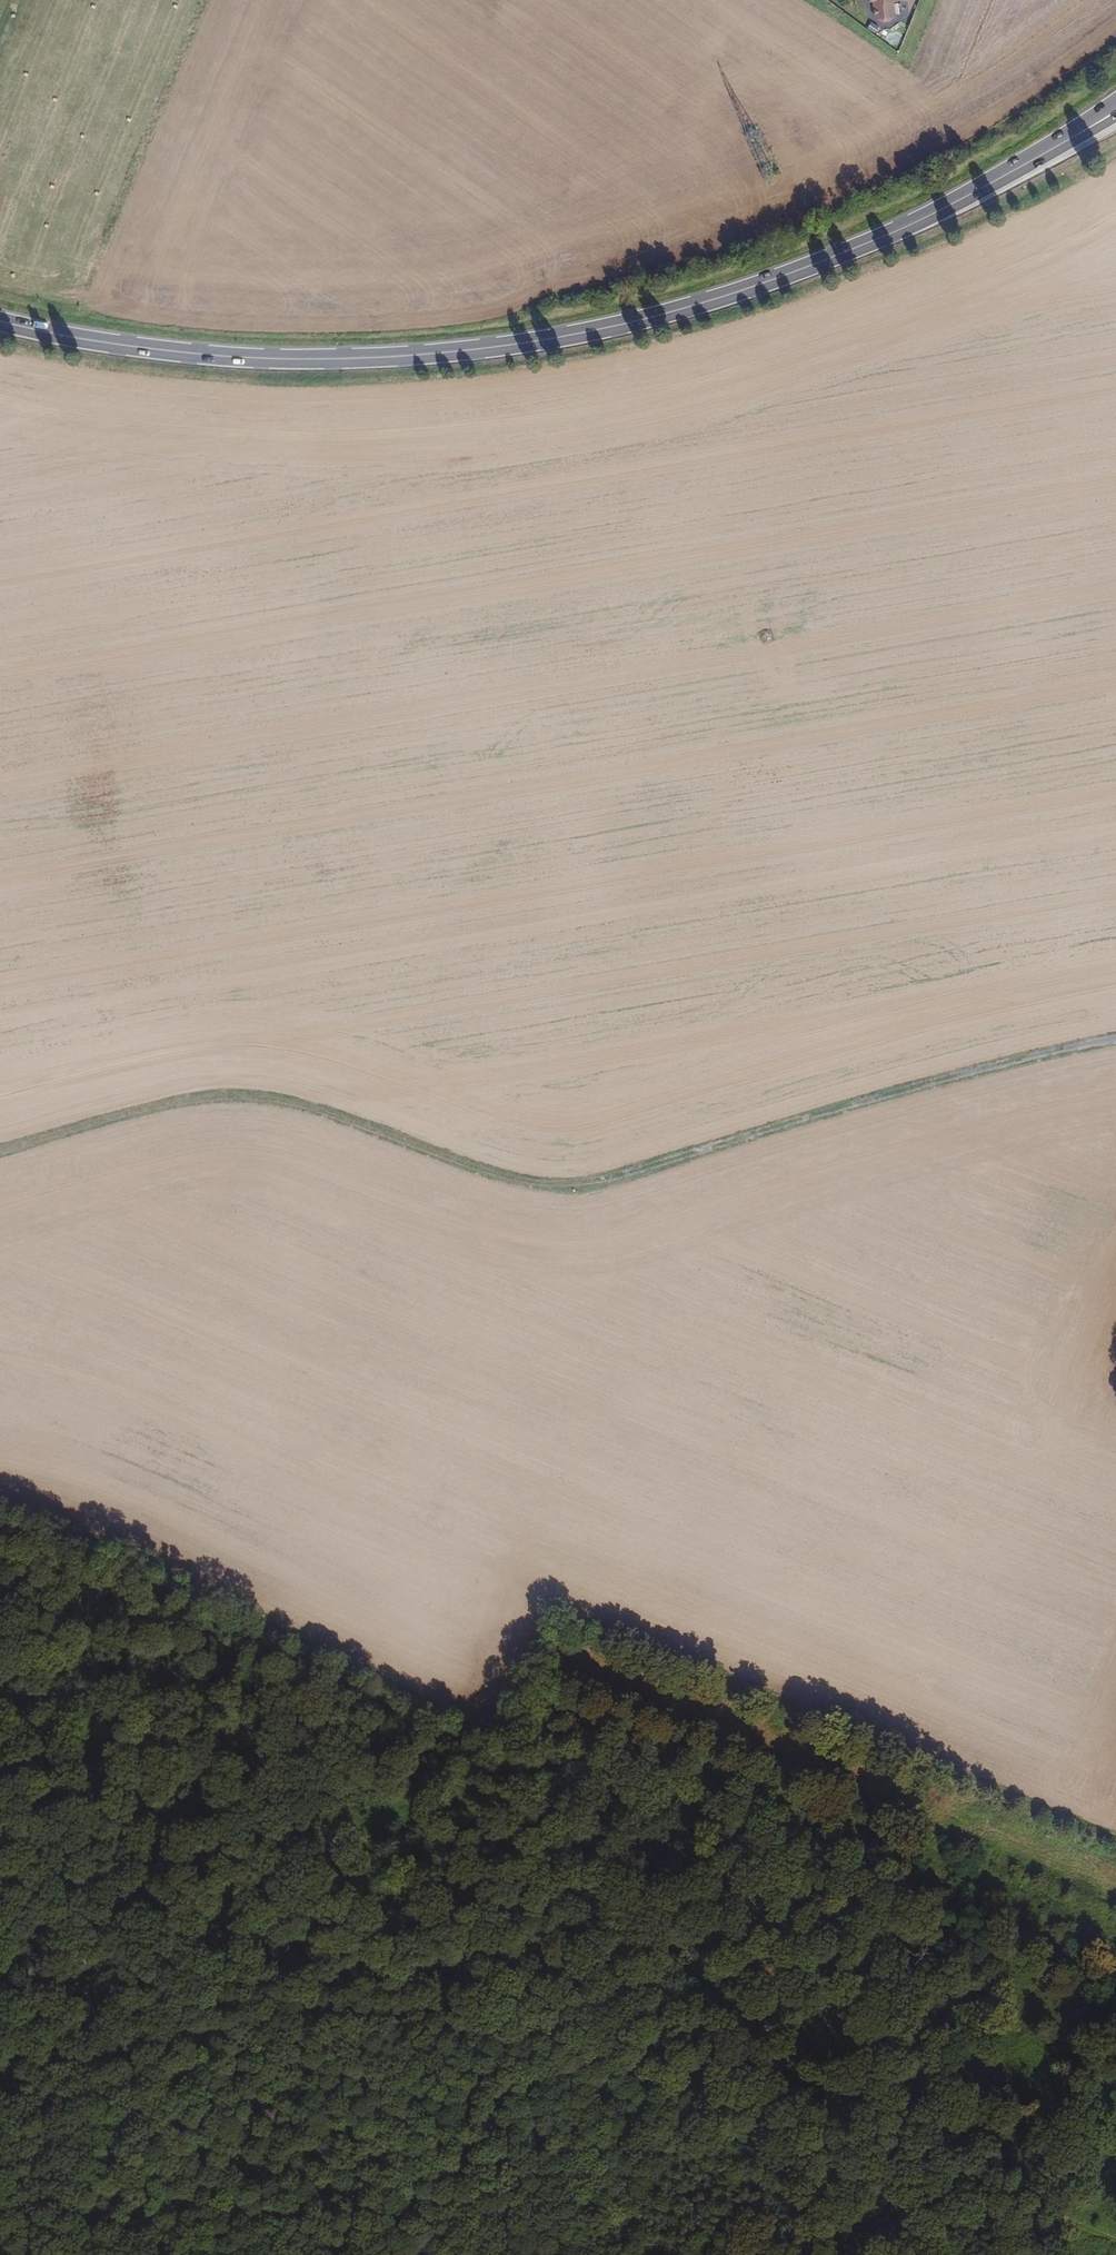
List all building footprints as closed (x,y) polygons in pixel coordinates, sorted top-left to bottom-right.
[(898,0),(873,0),(876,20),(879,19),(883,22),(890,21),(894,17),(897,17),(895,2),(898,2),(898,0)]
